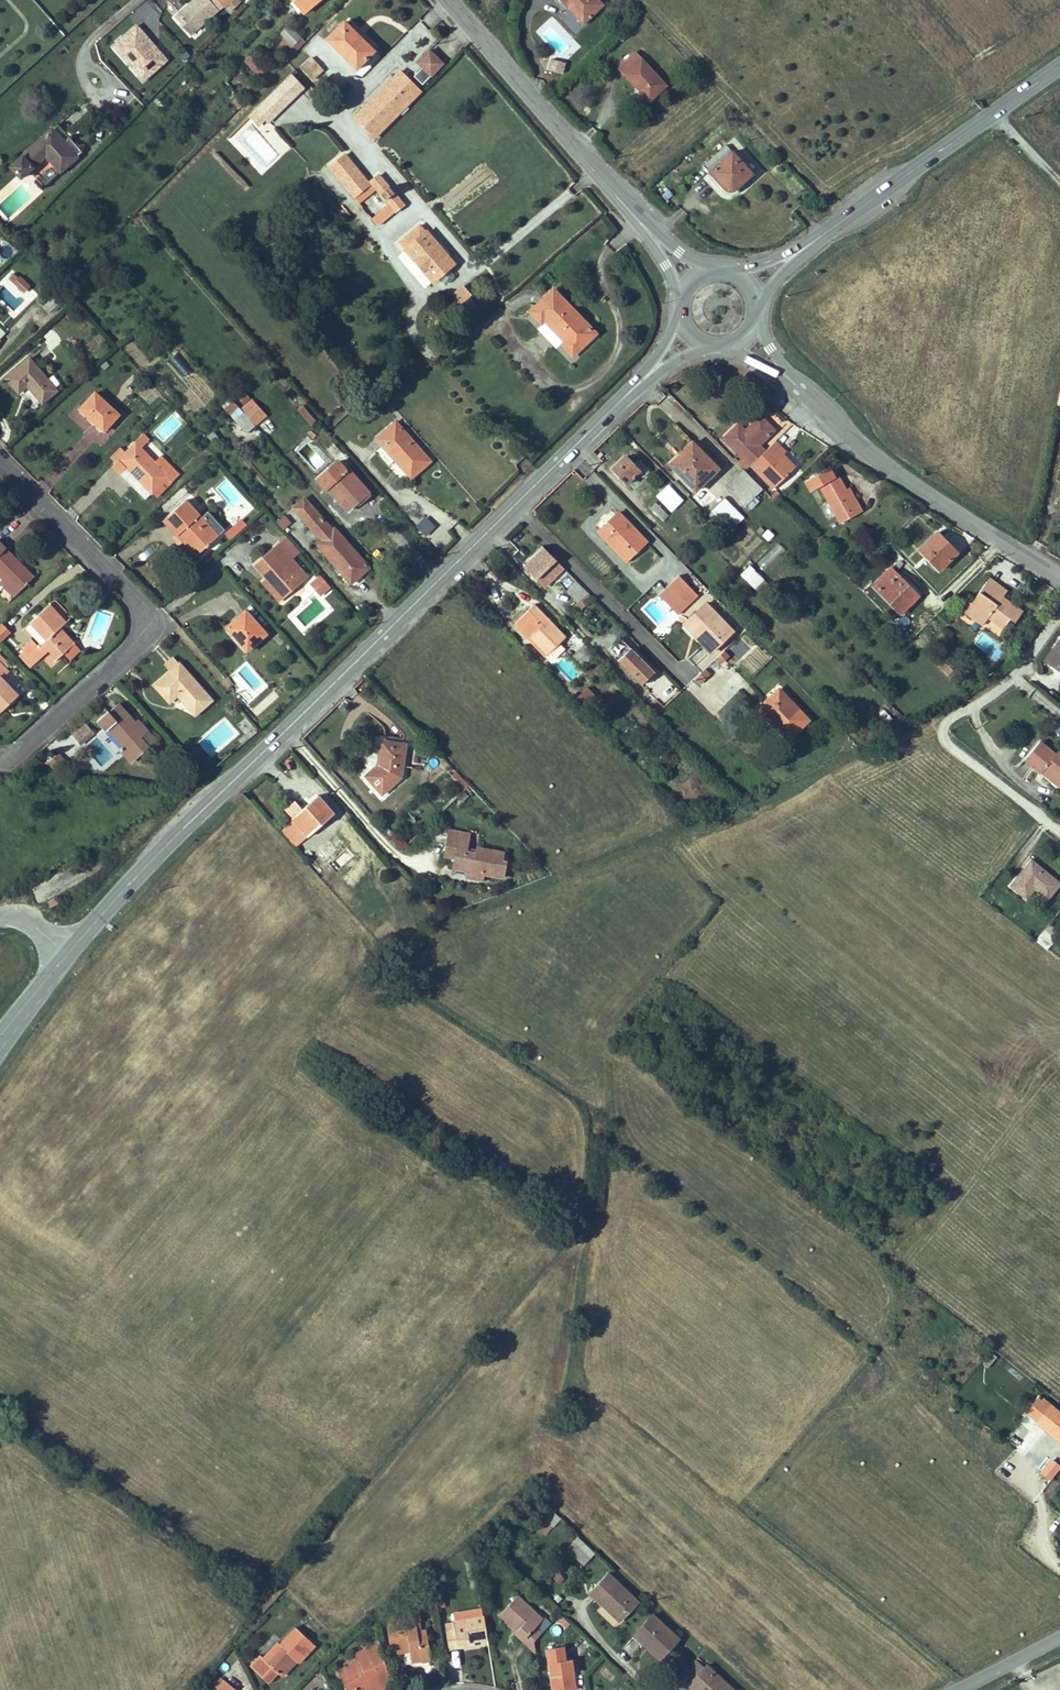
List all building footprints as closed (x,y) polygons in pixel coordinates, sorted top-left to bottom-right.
[(178,16),(194,33),(227,3),(228,5),(231,2),(236,8),(246,0),(196,0),(178,16)] [(304,13),(320,0),(293,0),(304,13)] [(599,0),(560,0),(567,7),(569,4),(586,21),(604,5),(599,0)] [(586,21),(569,4),(567,7),(582,25),(586,21)] [(535,30),(558,55),(560,53),(566,61),(581,47),(552,15),(535,30)] [(373,52),(344,22),(327,40),(356,69),(373,52)] [(169,60),(136,24),(111,47),(144,83),(169,60)] [(301,39),(289,25),(280,33),(293,47),(301,39)] [(442,64),(429,51),(417,63),(430,76),(442,64)] [(666,85),(635,53),(619,68),(650,100),(666,85)] [(246,63),(251,58),(248,54),(242,59),(246,63)] [(323,70),(311,58),(301,67),(312,80),(323,70)] [(551,58),(548,69),(563,74),(566,63),(551,58)] [(269,78),(252,60),(247,65),(264,84),(269,78)] [(383,97),(404,76),(398,71),(354,116),(359,120),(383,97)] [(394,107),(403,98),(404,99),(416,88),(404,76),(383,97),(359,120),(370,133),(395,108),(394,107)] [(269,123),(302,89),(290,77),(257,110),(269,123)] [(375,137),(420,92),(416,88),(404,99),(403,98),(394,107),(395,108),(370,133),(375,137)] [(76,157),(60,139),(58,141),(51,132),(11,167),(21,178),(45,157),(60,172),(76,157)] [(735,190),(740,186),(737,183),(750,172),(751,171),(726,145),(704,165),(704,166),(725,189),(728,190),(730,191),(733,191),(735,190)] [(370,184),(345,154),(329,167),(354,197),(370,184)] [(38,175),(51,168),(46,160),(34,167),(38,175)] [(740,186),(753,174),(750,172),(737,183),(740,186)] [(394,194),(395,193),(389,186),(388,187),(379,176),(371,182),(380,193),(379,194),(385,201),(386,200),(395,211),(403,205),(394,194)] [(357,202),(374,188),(370,184),(354,197),(357,202)] [(377,226),(392,214),(388,209),(373,221),(377,226)] [(454,264),(426,232),(425,232),(419,226),(400,242),(406,249),(405,250),(433,282),(454,264)] [(12,273),(7,278),(12,283),(17,278),(12,273)] [(458,306),(472,295),(463,284),(450,295),(458,306)] [(597,334),(553,289),(530,312),(540,323),(544,320),(564,342),(562,345),(573,356),(597,334)] [(49,313),(62,302),(55,296),(43,308),(49,313)] [(57,391),(30,359),(29,359),(6,378),(19,393),(29,384),(33,387),(31,388),(42,403),(57,391)] [(242,391),(236,400),(243,406),(250,397),(242,391)] [(119,416),(95,393),(80,409),(104,432),(119,416)] [(244,413),(256,403),(253,400),(241,411),(244,413)] [(268,416),(264,412),(256,403),(244,413),(256,427),(268,416)] [(304,406),(298,411),(310,426),(316,422),(304,406)] [(776,428),(783,422),(766,406),(760,412),(776,428)] [(235,421),(244,413),(241,411),(239,408),(230,416),(235,421)] [(104,432),(80,409),(77,412),(101,435),(104,432)] [(256,427),(244,413),(235,421),(247,435),(256,427)] [(760,416),(747,429),(749,430),(746,433),(744,431),(738,424),(724,438),(743,457),(737,463),(743,469),(745,471),(751,465),(754,462),(763,453),(757,447),(773,430),(760,416)] [(430,462),(395,421),(376,439),(397,462),(399,460),(405,467),(403,469),(411,478),(430,462)] [(219,439),(213,432),(208,437),(214,443),(219,439)] [(179,477),(161,457),(154,463),(141,449),(149,441),(142,435),(134,442),(135,445),(113,467),(146,500),(153,493),(166,480),(170,485),(179,477)] [(313,473),(325,464),(308,442),(297,451),(313,473)] [(692,442),(679,455),(681,457),(672,467),(673,468),(695,490),(717,468),(692,442)] [(780,457),(776,453),(781,448),(775,442),(763,453),(754,462),(760,469),(757,472),(773,489),(795,467),(782,455),(780,457)] [(785,453),(781,448),(776,453),(780,457),(782,455),(785,453)] [(667,462),(672,467),(681,457),(679,455),(676,452),(667,462)] [(619,462),(621,465),(628,459),(626,456),(619,462)] [(619,462),(612,469),(626,484),(639,472),(644,477),(649,471),(640,461),(634,466),(628,459),(621,465),(619,462)] [(405,467),(399,460),(397,462),(403,469),(405,467)] [(366,490),(349,469),(347,471),(338,462),(317,480),(326,489),(328,488),(348,510),(356,503),(353,500),(366,490)] [(751,465),(757,472),(760,469),(754,462),(751,465)] [(829,468),(835,478),(838,476),(833,466),(829,468)] [(829,468),(804,482),(810,492),(819,486),(840,523),(862,511),(858,504),(854,506),(846,490),(838,476),(835,478),(829,468)] [(745,471),(743,469),(724,488),(743,506),(745,504),(750,509),(758,501),(753,495),(761,488),(745,471)] [(158,497),(170,485),(166,480),(153,493),(156,497),(157,498),(158,497)] [(669,484),(655,496),(670,512),(684,500),(669,484)] [(846,490),(854,506),(858,504),(850,488),(846,490)] [(359,505),(370,495),(366,490),(353,500),(356,503),(358,505),(359,505)] [(725,498),(711,511),(730,532),(744,519),(725,498)] [(369,568),(335,529),(333,531),(304,499),(293,509),(321,541),(317,545),(349,581),(359,572),(362,575),(369,568)] [(202,518),(186,500),(163,521),(177,535),(176,537),(195,557),(218,536),(202,518)] [(668,515),(656,502),(650,508),(663,520),(668,515)] [(224,530),(208,512),(202,518),(218,536),(224,530)] [(626,561),(646,542),(617,513),(598,532),(626,561)] [(285,515),(276,521),(282,530),(291,524),(285,515)] [(415,527),(426,537),(436,526),(425,516),(415,527)] [(229,540),(248,526),(242,518),(223,532),(229,540)] [(934,534),(942,543),(945,540),(937,532),(934,534)] [(934,534),(919,550),(939,570),(957,553),(945,540),(942,543),(934,534)] [(828,543),(822,536),(816,541),(822,548),(828,543)] [(287,537),(278,545),(291,559),(300,551),(287,537)] [(0,542),(0,575),(5,580),(18,593),(35,577),(0,542)] [(768,566),(784,550),(778,544),(762,560),(768,566)] [(307,577),(278,545),(255,565),(266,578),(269,582),(267,583),(282,599),(307,577)] [(544,549),(538,555),(540,557),(546,551),(544,549)] [(540,557),(538,555),(525,568),(544,587),(563,569),(546,551),(540,557)] [(909,557),(916,566),(924,560),(918,551),(909,557)] [(751,564),(740,574),(754,590),(765,581),(751,564)] [(917,596),(890,568),(873,586),(900,613),(917,596)] [(351,584),(362,575),(359,572),(349,581),(351,584)] [(661,598),(665,603),(677,615),(697,596),(678,576),(658,595),(661,598)] [(328,587),(319,577),(311,584),(320,594),(328,587)] [(282,599),(267,583),(269,582),(266,578),(262,583),(279,602),(282,599)] [(1022,611),(1001,596),(996,593),(1000,587),(989,578),(971,603),(970,604),(975,608),(970,615),(982,624),(988,617),(1003,628),(1010,619),(1014,622),(1022,611)] [(18,593),(5,580),(0,584),(14,597),(18,593)] [(566,592),(577,603),(587,593),(576,581),(566,592)] [(1000,587),(996,593),(1001,596),(1006,591),(1000,587)] [(592,598),(587,593),(577,603),(572,609),(578,616),(581,608),(592,598)] [(645,603),(639,595),(633,601),(640,608),(645,603)] [(960,609),(970,615),(975,608),(970,604),(971,603),(967,600),(960,609)] [(705,603),(688,620),(700,633),(696,637),(710,652),(732,632),(705,603)] [(69,649),(73,644),(60,629),(66,624),(49,606),(32,623),(47,640),(39,647),(33,640),(24,648),(26,650),(20,655),(32,667),(51,651),(58,659),(59,658),(63,655),(69,660),(75,655),(69,649)] [(564,638),(534,606),(514,624),(545,656),(564,638)] [(267,635),(246,611),(227,628),(248,651),(267,635)] [(659,625),(653,630),(657,634),(663,628),(668,624),(662,618),(657,622),(659,625)] [(684,624),(696,637),(700,633),(688,620),(684,624)] [(11,633),(1,622),(0,624),(0,643),(11,633)] [(662,639),(668,633),(663,628),(657,634),(662,639)] [(620,638),(609,649),(619,659),(617,661),(641,685),(653,672),(620,638)] [(1059,670),(1059,639),(1046,660),(1059,670)] [(79,651),(79,650),(73,644),(69,649),(75,655),(79,651)] [(594,656),(584,644),(572,657),(582,668),(594,656)] [(607,651),(617,661),(619,659),(609,649),(607,651)] [(719,662),(727,655),(723,651),(715,658),(719,662)] [(2,679),(9,673),(5,670),(11,665),(0,654),(0,714),(18,696),(2,679)] [(212,701),(175,659),(165,667),(170,673),(155,686),(169,702),(178,695),(181,692),(185,697),(182,699),(196,715),(212,701)] [(938,667),(948,677),(954,671),(945,661),(938,667)] [(698,683),(708,673),(704,669),(694,678),(698,683)] [(951,680),(957,673),(954,671),(948,677),(951,680)] [(231,684),(226,679),(221,684),(226,689),(231,684)] [(574,700),(585,712),(598,700),(586,688),(574,700)] [(771,696),(773,699),(781,692),(778,689),(771,696)] [(771,696),(758,709),(787,739),(808,720),(781,692),(773,699),(771,696)] [(148,732),(138,720),(135,723),(118,704),(109,713),(108,711),(98,721),(107,731),(109,729),(125,747),(127,745),(134,752),(144,743),(141,739),(148,732)] [(81,745),(95,733),(85,723),(71,735),(81,745)] [(384,736),(383,742),(403,744),(403,739),(384,736)] [(1040,773),(1045,768),(1059,781),(1059,754),(1057,752),(1055,754),(1040,741),(1024,759),(1040,773)] [(381,742),(377,765),(365,776),(381,794),(400,777),(405,745),(403,744),(383,742),(381,742)] [(131,762),(148,747),(144,743),(134,752),(127,745),(125,747),(121,751),(131,762)] [(1059,783),(1059,781),(1045,768),(1040,773),(1057,787),(1059,783)] [(455,771),(452,775),(465,789),(469,786),(455,771)] [(293,820),(281,831),(296,847),(333,814),(317,796),(302,809),(295,801),(284,811),(293,820)] [(401,850),(405,847),(388,827),(384,831),(401,850)] [(465,834),(463,843),(467,844),(469,833),(449,829),(449,831),(465,834)] [(455,856),(454,859),(453,868),(466,871),(466,876),(482,879),(483,874),(503,877),(505,862),(502,861),(503,853),(477,848),(476,851),(475,853),(465,852),(466,848),(467,844),(463,843),(465,834),(449,831),(444,854),(455,856)] [(336,850),(329,841),(315,853),(323,862),(336,850)] [(344,859),(336,850),(323,862),(331,870),(344,859)] [(1031,861),(1011,885),(1026,898),(1034,887),(1035,886),(1039,889),(1038,890),(1047,898),(1059,884),(1031,861)] [(1046,1395),(1040,1389),(1035,1395),(1041,1400),(1046,1395)] [(1036,1423),(1059,1442),(1059,1413),(1051,1406),(1049,1408),(1038,1399),(1027,1412),(1038,1421),(1036,1423)] [(1040,1472),(1051,1481),(1059,1470),(1059,1466),(1052,1459),(1040,1472)] [(560,1519),(552,1511),(544,1519),(552,1527),(560,1519)] [(594,1554),(577,1538),(567,1549),(583,1566),(594,1554)] [(617,1619),(623,1614),(626,1617),(638,1602),(608,1574),(590,1593),(617,1619)] [(499,1615),(514,1628),(524,1638),(521,1640),(528,1647),(532,1643),(534,1647),(534,1642),(541,1634),(534,1628),(542,1619),(517,1596),(499,1615)] [(389,1625),(387,1627),(390,1653),(405,1651),(405,1648),(409,1647),(409,1650),(411,1661),(430,1658),(427,1632),(417,1634),(415,1621),(421,1620),(419,1610),(404,1612),(398,1617),(398,1624),(389,1625)] [(626,1617),(623,1614),(617,1619),(620,1622),(626,1617)] [(652,1614),(637,1632),(651,1646),(652,1645),(655,1647),(651,1652),(660,1660),(679,1640),(652,1614)] [(458,1647),(457,1643),(474,1641),(487,1639),(484,1617),(453,1622),(454,1630),(446,1632),(448,1649),(458,1647)] [(260,1656),(250,1666),(268,1683),(278,1673),(292,1657),(296,1661),(298,1663),(315,1645),(296,1628),(279,1644),(278,1643),(263,1658),(260,1656)] [(521,1640),(524,1638),(514,1628),(511,1631),(521,1640)] [(634,1636),(651,1652),(655,1647),(652,1645),(651,1646),(637,1632),(634,1636)] [(338,1670),(347,1689),(351,1689),(357,1688),(358,1689),(371,1689),(373,1689),(373,1688),(389,1680),(378,1641),(364,1647),(365,1649),(355,1654),(357,1658),(344,1664),(346,1667),(338,1670)] [(546,1649),(552,1689),(576,1689),(573,1673),(571,1660),(565,1661),(563,1646),(546,1649)] [(296,1661),(292,1657),(278,1673),(281,1677),(296,1661)] [(683,1676),(690,1683),(704,1668),(697,1661),(683,1676)] [(704,1668),(690,1683),(688,1685),(694,1689),(733,1689),(707,1666),(704,1668)] [(218,1689),(219,1689),(226,1682),(221,1678),(214,1687),(218,1689)] [(373,1689),(374,1689),(381,1689),(391,1685),(389,1680),(373,1688),(373,1689)] [(235,1688),(226,1682),(219,1689),(234,1689),(235,1688)]
